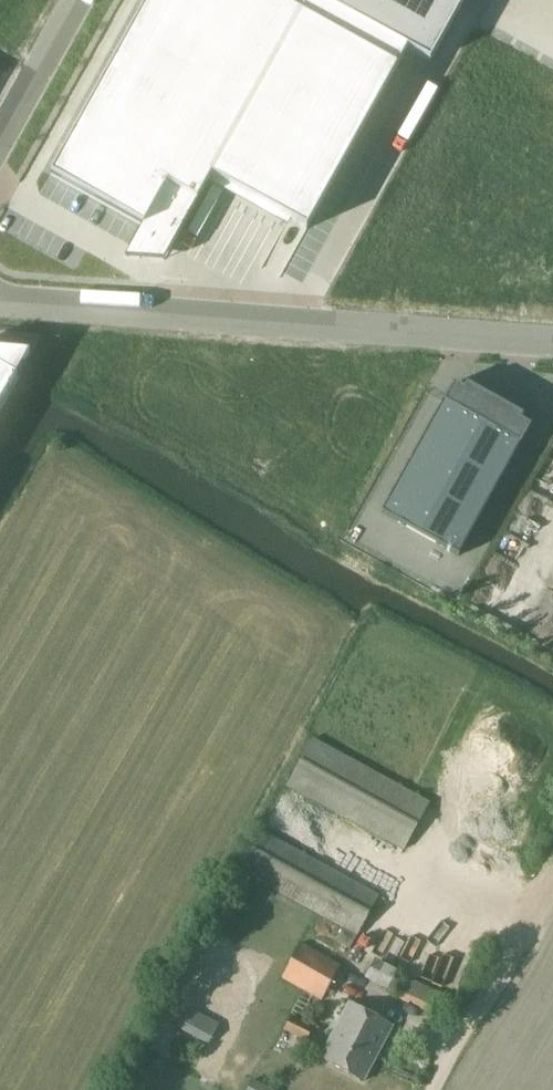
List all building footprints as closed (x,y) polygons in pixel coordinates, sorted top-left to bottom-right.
[(56,185),(124,221),(128,215),(180,243),(223,165),(320,220),(414,51),(430,61),(465,0),(155,0),(56,185)] [(15,374),(0,366),(0,401),(15,374)] [(454,384),(383,513),(459,554),(530,426),(518,419),(521,415),(468,386),(466,390),(454,384)] [(402,847),(428,801),(313,738),(288,784),(402,847)] [(351,948),(380,895),(263,831),(241,871),(344,927),(337,940),(351,948)] [(323,1000),(342,966),(301,943),(282,977),(323,1000)] [(391,988),(399,971),(375,959),(367,977),(391,988)] [(437,1016),(446,996),(405,977),(395,996),(437,1016)] [(363,1081),(391,1027),(349,1003),(321,1058),(363,1081)] [(209,1044),(219,1024),(188,1007),(177,1028),(209,1044)] [(308,1040),(314,1028),(291,1017),(285,1029),(308,1040)] [(253,1080),(248,1089),(273,1089),(253,1080)]
